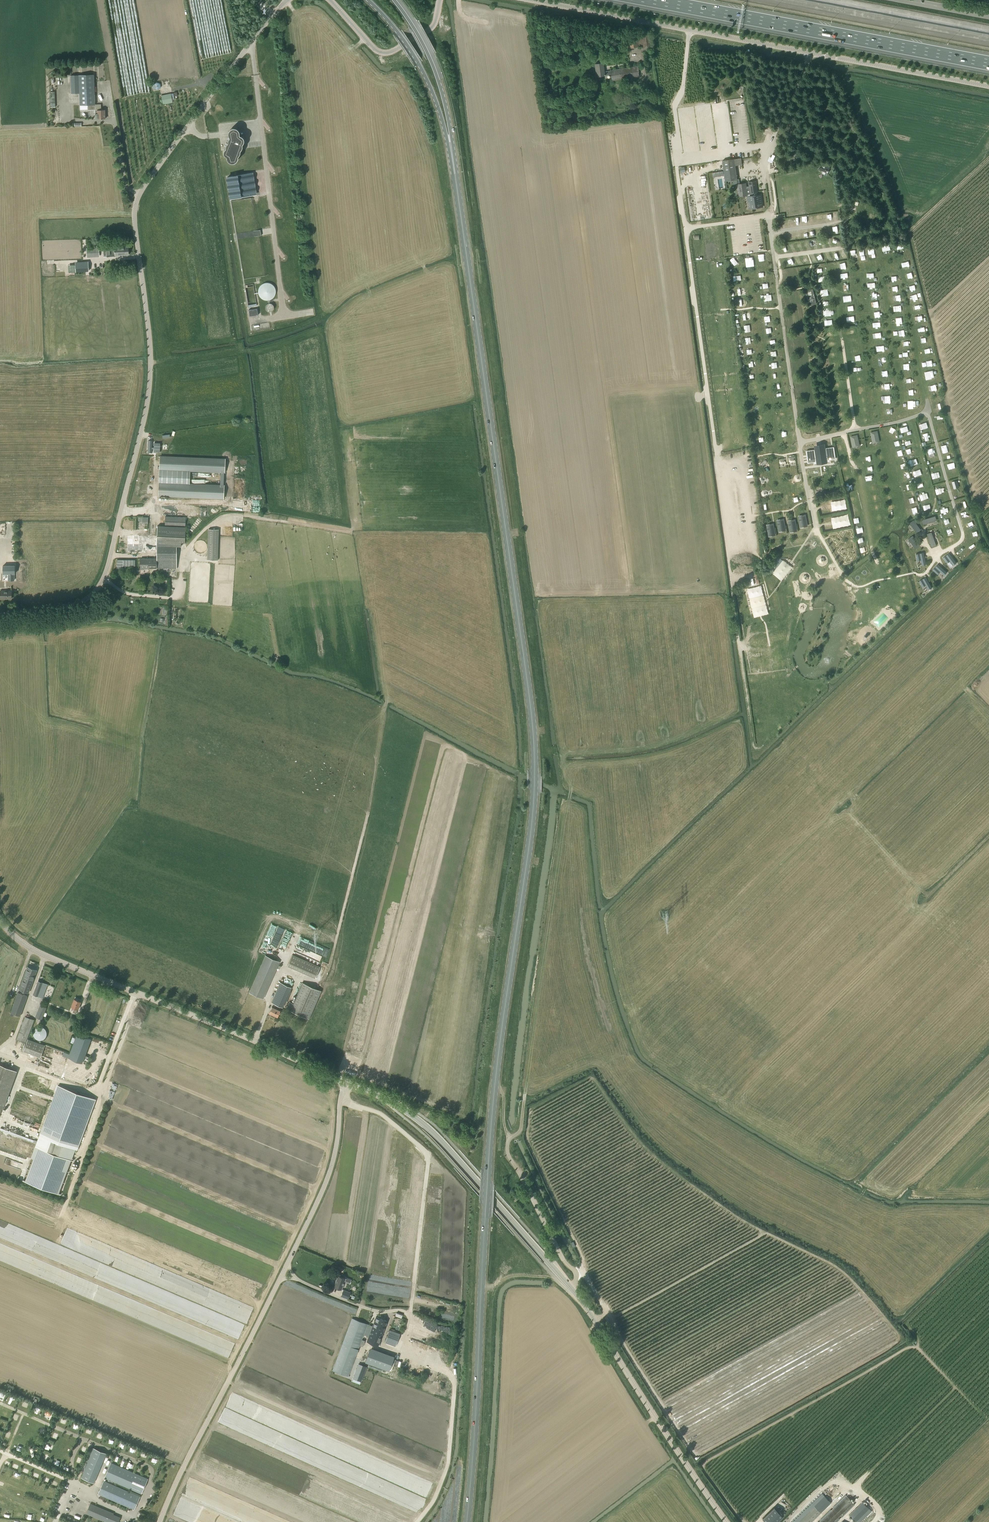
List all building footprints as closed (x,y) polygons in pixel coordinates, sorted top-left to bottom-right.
[(639,34),(637,34),(626,35),(628,48),(639,47),(641,47),(642,50),(651,48),(649,32),(639,34)] [(605,75),(611,74),(612,81),(639,77),(637,66),(610,70),(605,71),(603,62),(594,64),(596,77),(605,76),(605,75)] [(79,93),(80,105),(80,110),(95,110),(95,105),(95,83),(94,74),(70,75),(71,93),(79,93)] [(161,95),(163,105),(173,102),(171,93),(161,95)] [(95,112),(95,114),(95,119),(105,119),(105,110),(97,110),(97,112),(95,112)] [(224,153),(224,154),(225,155),(226,156),(227,156),(227,157),(228,159),(228,160),(229,161),(230,162),(231,163),(232,163),(233,163),(234,162),(235,162),(236,162),(236,161),(237,161),(237,160),(238,159),(238,158),(238,157),(238,156),(239,155),(240,154),(240,153),(240,152),(240,151),(241,150),(241,149),(242,148),(242,147),(242,146),(242,145),(242,144),(243,143),(244,142),(244,141),(244,140),(244,139),(243,138),(243,139),(238,136),(237,130),(236,129),(235,128),(234,128),(233,128),(232,129),(231,129),(230,130),(231,137),(230,137),(230,138),(229,138),(229,139),(229,140),(228,141),(228,142),(228,143),(228,144),(226,147),(226,148),(226,149),(225,150),(224,151),(224,152),(224,153)] [(742,165),(741,158),(722,161),(725,181),(738,180),(736,166),(742,165)] [(231,198),(256,194),(252,173),(227,177),(231,198)] [(747,183),(738,184),(739,194),(747,193),(747,194),(747,195),(748,200),(751,200),(752,208),(763,207),(761,195),(758,195),(756,183),(749,184),(750,188),(747,188),(747,183)] [(87,257),(99,257),(99,247),(87,248),(87,257)] [(103,248),(104,257),(117,256),(117,255),(129,255),(128,247),(120,247),(103,248)] [(753,257),(746,257),(747,267),(754,266),(753,257)] [(88,272),(88,270),(88,263),(75,263),(76,272),(88,272)] [(246,282),(249,301),(256,301),(254,282),(246,282)] [(258,290),(258,291),(258,293),(259,295),(260,296),(261,297),(262,298),(263,299),(265,300),(266,300),(268,300),(269,300),(271,299),(272,298),(274,297),(275,296),(275,295),(276,293),(276,291),(276,290),(275,288),(275,287),(274,285),(272,284),(271,284),(269,283),(268,283),(266,283),(265,283),(263,284),(262,284),(261,285),(260,287),(259,288),(258,290)] [(813,289),(805,291),(809,306),(817,304),(813,289)] [(265,307),(265,308),(266,309),(266,310),(267,311),(268,311),(269,312),(270,312),(271,311),(272,311),(273,310),(274,309),(274,308),(274,307),(274,306),(273,305),(273,304),(272,304),(271,304),(271,303),(270,303),(269,303),(268,303),(268,304),(267,304),(266,304),(266,305),(266,306),(265,307)] [(923,356),(931,354),(929,348),(922,349),(923,356)] [(925,371),(926,379),(934,378),(933,370),(925,371)] [(908,400),(908,408),(916,408),(916,400),(908,400)] [(946,427),(938,429),(941,436),(948,434),(946,427)] [(819,452),(820,460),(824,459),(825,461),(829,460),(828,458),(832,458),(831,451),(819,452)] [(224,473),(225,459),(160,456),(158,496),(223,499),(224,485),(189,484),(190,471),(224,473)] [(807,524),(805,515),(799,516),(800,525),(807,524)] [(165,526),(157,526),(157,546),(177,547),(177,546),(181,546),(181,542),(185,542),(185,527),(186,527),(186,517),(165,516),(165,526)] [(935,516),(922,520),(923,525),(936,521),(935,516)] [(785,528),(784,519),(777,520),(779,529),(785,528)] [(797,529),(795,520),(789,521),(790,530),(797,529)] [(914,520),(910,523),(917,533),(921,530),(914,520)] [(775,533),(773,524),(767,525),(768,534),(775,533)] [(208,529),(207,559),(218,560),(219,530),(208,529)] [(931,532),(927,534),(932,547),(936,546),(931,532)] [(138,536),(127,535),(127,544),(139,544),(156,543),(157,543),(157,536),(138,537),(138,536)] [(913,536),(908,539),(916,549),(920,546),(913,536)] [(139,544),(127,544),(127,552),(139,551),(139,553),(146,553),(146,550),(157,550),(156,546),(156,543),(139,544)] [(177,547),(156,546),(157,550),(157,558),(157,564),(157,568),(165,568),(165,571),(167,571),(167,569),(177,569),(177,564),(177,547)] [(924,553),(916,554),(917,561),(921,560),(922,566),(926,565),(924,553)] [(949,553),(943,558),(947,563),(950,561),(953,565),(957,563),(949,553)] [(157,558),(140,558),(140,568),(141,568),(141,570),(144,570),(144,568),(157,568),(157,564),(157,558)] [(117,560),(117,569),(123,569),(123,566),(135,566),(135,560),(117,560)] [(938,564),(932,570),(938,575),(940,572),(944,575),(947,572),(938,564)] [(1,566),(1,574),(7,574),(7,579),(13,579),(12,574),(14,574),(14,566),(1,566)] [(926,577),(919,581),(922,587),(926,585),(928,590),(932,588),(926,577)] [(760,585),(750,587),(754,602),(764,600),(760,585)] [(0,590),(0,599),(12,599),(12,590),(0,590)] [(753,616),(767,614),(766,604),(751,606),(753,616)] [(279,949),(285,952),(293,932),(287,929),(279,949)] [(263,999),(280,962),(266,955),(249,992),(263,999)] [(288,966),(315,978),(320,967),(293,955),(288,966)] [(19,989),(29,993),(37,970),(27,966),(19,989)] [(380,985),(382,971),(376,970),(374,984),(380,985)] [(33,994),(43,998),(48,984),(38,981),(33,994)] [(274,1007),(272,1007),(269,1013),(277,1016),(280,1010),(279,1010),(280,1006),(283,1007),(292,987),(280,982),(271,1002),(275,1004),(274,1007)] [(321,991),(302,983),(290,1010),(309,1019),(321,991)] [(28,996),(18,992),(10,1013),(20,1016),(28,996)] [(74,999),(71,1007),(74,1008),(73,1012),(76,1013),(77,1009),(78,1009),(81,1002),(74,999)] [(40,1005),(35,1016),(41,1019),(46,1008),(40,1005)] [(34,1020),(25,1016),(16,1039),(26,1043),(34,1020)] [(47,1034),(47,1033),(47,1032),(46,1031),(46,1030),(45,1029),(45,1028),(44,1028),(43,1027),(42,1027),(41,1027),(40,1026),(39,1027),(38,1027),(37,1027),(36,1028),(35,1028),(35,1029),(34,1029),(34,1030),(34,1031),(33,1032),(33,1033),(33,1034),(33,1035),(34,1036),(34,1037),(35,1038),(36,1039),(37,1039),(38,1040),(39,1040),(40,1040),(41,1040),(42,1040),(43,1039),(44,1039),(45,1038),(45,1037),(46,1037),(46,1036),(47,1035),(47,1034)] [(91,1039),(77,1033),(68,1058),(82,1063),(91,1039)] [(41,1057),(45,1045),(28,1039),(24,1050),(41,1057)] [(0,1066),(0,1118),(17,1072),(0,1066)] [(96,1099),(58,1086),(24,1180),(61,1194),(96,1099)] [(342,1289),(346,1278),(338,1276),(334,1286),(342,1289)] [(367,1341),(378,1346),(387,1321),(376,1317),(373,1326),(352,1318),(332,1370),(348,1376),(364,1335),(368,1337),(367,1341)] [(387,1337),(385,1342),(395,1346),(398,1340),(400,1334),(390,1330),(387,1337)] [(428,1334),(427,1336),(424,1336),(422,1342),(436,1346),(438,1337),(428,1334)] [(370,1349),(365,1362),(389,1371),(394,1357),(370,1349)] [(359,1364),(354,1376),(362,1379),(366,1367),(359,1364)] [(92,1452),(91,1455),(89,1454),(85,1463),(83,1462),(81,1467),(85,1468),(81,1477),(94,1482),(105,1455),(93,1450),(92,1452)] [(134,1472),(125,1469),(123,1468),(111,1463),(105,1477),(141,1493),(143,1490),(144,1488),(148,1479),(145,1477),(137,1474),(134,1472)] [(140,1496),(104,1481),(98,1493),(100,1494),(101,1495),(100,1498),(104,1500),(105,1497),(128,1507),(132,1508),(134,1509),(140,1496)] [(847,1496),(821,1521),(834,1521),(854,1503),(847,1496)] [(783,1515),(791,1507),(782,1499),(775,1507),(783,1515)] [(869,1508),(863,1502),(849,1515),(856,1521),(869,1508)] [(107,1521),(117,1521),(119,1516),(90,1505),(86,1514),(107,1521)] [(814,1506),(798,1521),(811,1521),(821,1512),(814,1506)] [(782,1516),(774,1507),(763,1518),(766,1521),(776,1521),(782,1516)] [(80,1521),(69,1516),(70,1514),(68,1514),(66,1520),(72,1521),(79,1521),(80,1521)]
